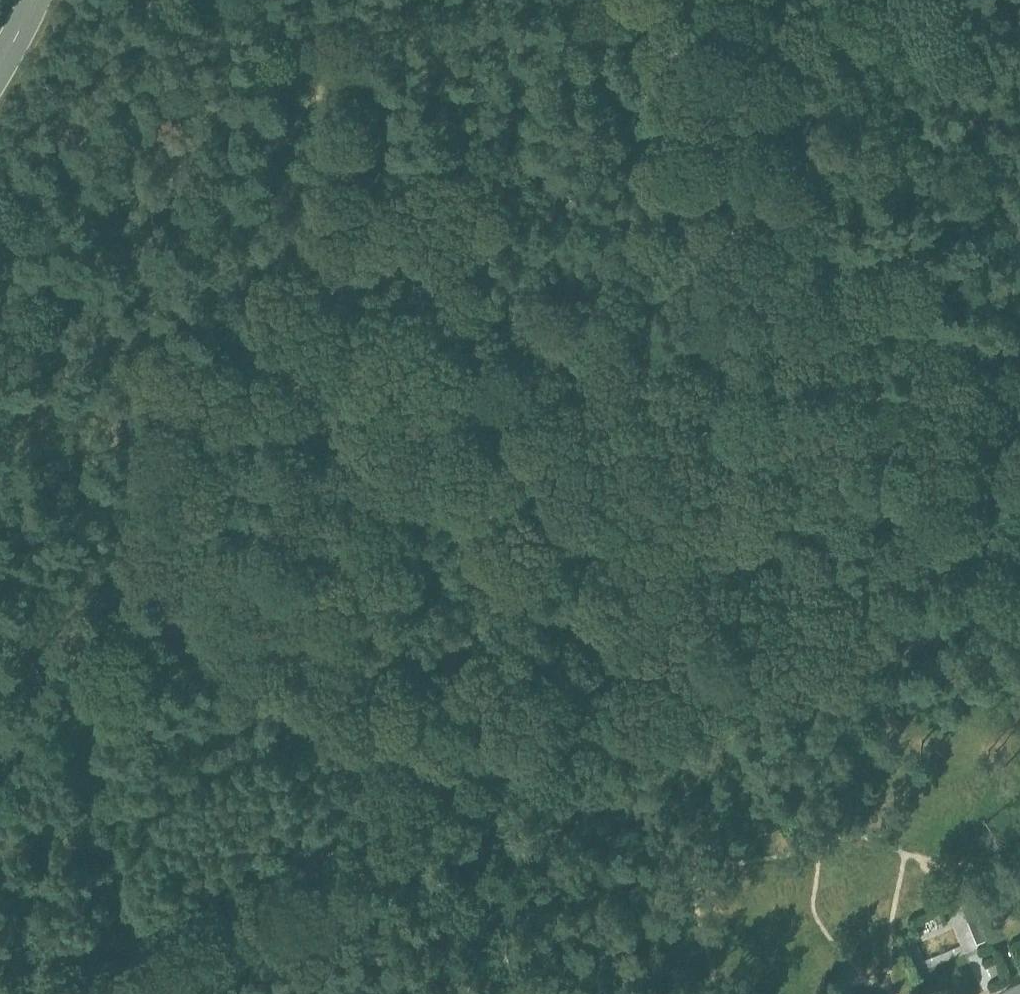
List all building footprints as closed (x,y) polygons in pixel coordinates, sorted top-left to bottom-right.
[(990,901),(986,893),(976,897),(980,906),(990,901)] [(972,899),(961,904),(964,912),(975,908),(972,899)] [(973,934),(977,942),(988,938),(984,930),(973,934)] [(1005,992),(1006,993),(1019,993),(1019,985),(1005,992)]
